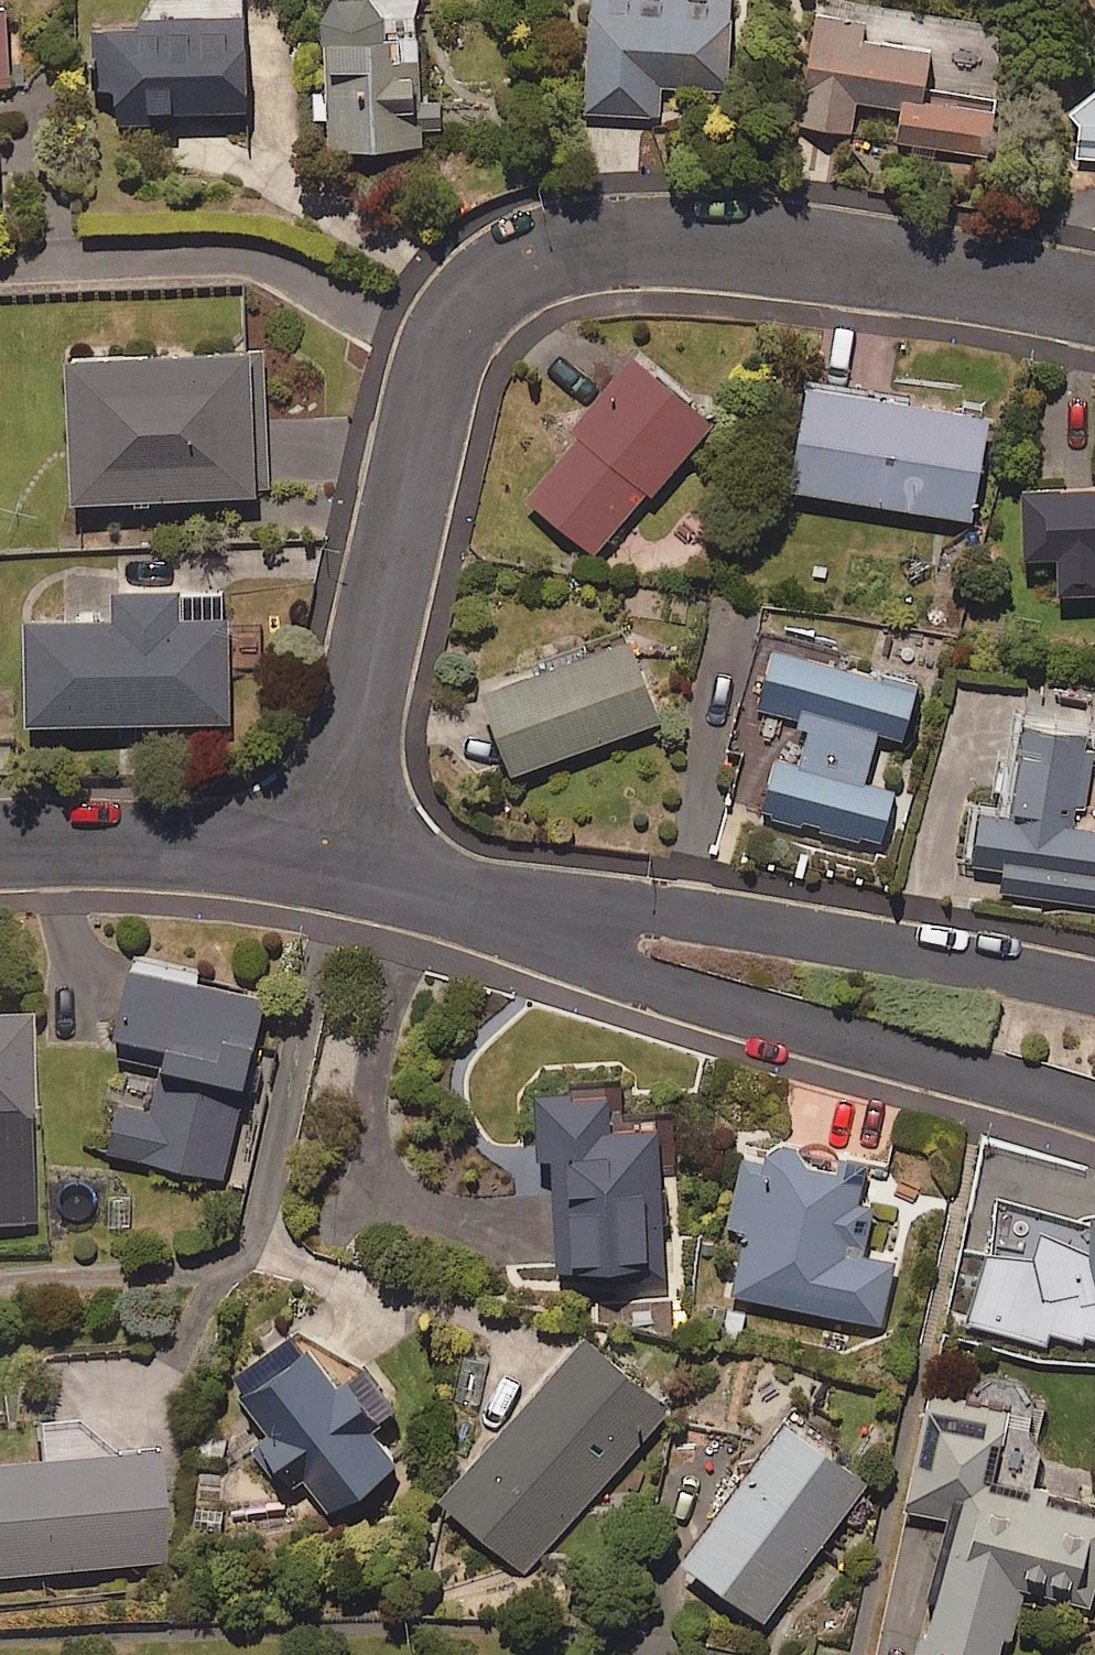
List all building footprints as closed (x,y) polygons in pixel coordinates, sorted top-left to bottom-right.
[(0,0),(0,81),(10,81),(7,0),(1,0),(0,0)] [(328,82),(314,83),(315,113),(330,113),(331,141),(421,137),(420,109),(446,107),(443,53),(418,54),(416,0),(324,0),(328,82)] [(732,0),(587,0),(583,120),(659,122),(661,82),(729,84),(732,0)] [(803,122),(853,126),(855,101),(900,105),(897,144),(990,150),(995,92),(925,87),(931,10),(812,1),(803,122)] [(96,86),(111,85),(112,116),(248,111),(247,80),(244,6),(142,10),(143,20),(93,21),(96,86)] [(1080,8),(1068,153),(1094,156),(1094,9),(1080,8)] [(261,343),(66,350),(71,496),(266,490),(261,343)] [(712,413),(633,353),(525,496),(599,552),(646,490),(651,494),(712,413)] [(989,410),(809,379),(790,486),(970,517),(989,410)] [(1025,567),(1054,566),(1055,594),(1094,593),(1094,483),(1022,486),(1025,567)] [(182,565),(113,565),(113,613),(26,614),(26,719),(229,718),(229,665),(260,665),(260,624),(222,624),(222,590),(182,590),(182,565)] [(658,718),(629,636),(481,688),(510,771),(658,718)] [(915,682),(772,648),(756,714),(808,726),(801,757),(777,751),(759,828),(883,858),(900,787),(865,779),(878,725),(904,731),(915,682)] [(1020,716),(1010,806),(979,802),(972,869),(1094,882),(1094,826),(1085,825),(1094,731),(1094,724),(1020,716)] [(133,965),(115,1053),(158,1062),(149,1104),(114,1096),(103,1149),(225,1175),(263,992),(133,965)] [(35,1224),(26,1011),(0,1012),(0,1225),(35,1224)] [(619,1082),(537,1086),(540,1153),(553,1152),(559,1266),(666,1261),(660,1160),(682,1159),(680,1119),(621,1122),(619,1082)] [(871,1155),(749,1127),(727,1222),(745,1227),(730,1293),(880,1328),(896,1261),(861,1253),(873,1204),(860,1201),(871,1155)] [(1001,1192),(971,1322),(1045,1339),(1048,1327),(1082,1335),(1083,1330),(1094,1333),(1094,1204),(1091,1218),(1001,1192)] [(670,1406),(585,1331),(439,1495),(524,1570),(670,1406)] [(307,1339),(246,1376),(247,1438),(305,1528),(405,1463),(344,1368),(329,1377),(307,1339)] [(1021,1592),(1094,1609),(1094,1498),(1024,1482),(1038,1411),(928,1389),(904,1501),(949,1510),(917,1654),(1007,1654),(1021,1592)] [(870,1475),(787,1414),(683,1556),(765,1616),(870,1475)] [(39,1457),(0,1460),(0,1579),(162,1568),(154,1449),(115,1452),(75,1419),(36,1422),(39,1457)]
